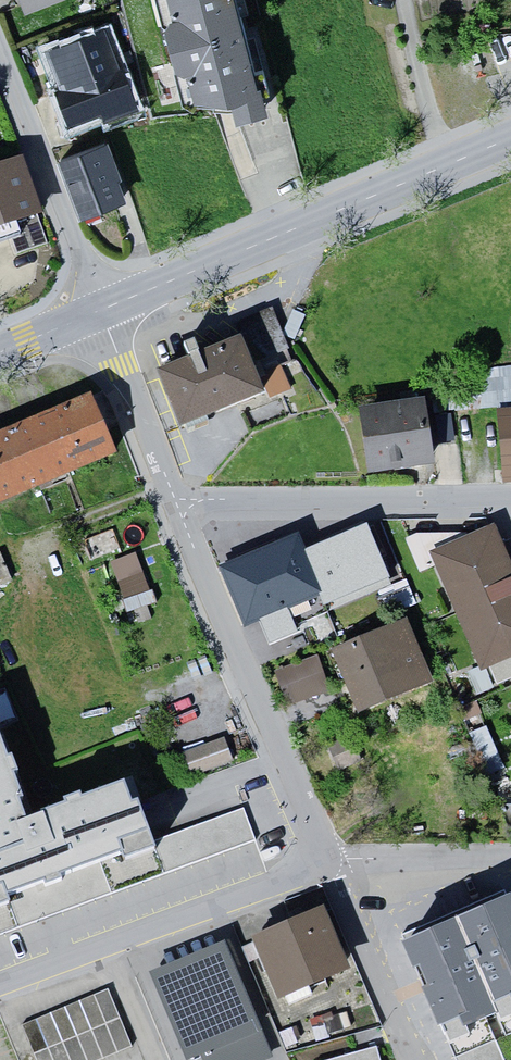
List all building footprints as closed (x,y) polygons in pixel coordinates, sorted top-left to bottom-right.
[(28,16),(72,0),(22,0),(28,16)] [(228,0),(165,0),(193,105),(226,104),(228,123),(259,115),(228,0)] [(117,18),(45,45),(77,131),(149,104),(117,18)] [(111,139),(61,157),(82,215),(132,198),(111,139)] [(0,166),(0,229),(48,214),(30,157),(0,166)] [(271,307),(233,321),(252,364),(289,351),(271,307)] [(234,343),(152,376),(174,432),(257,399),(234,343)] [(287,368),(271,374),(278,394),(295,388),(287,368)] [(0,435),(0,507),(121,456),(95,395),(0,435)] [(420,406),(353,415),(361,477),(428,469),(420,406)] [(495,409),(503,484),(510,483),(510,408),(495,409)] [(369,513),(230,566),(257,638),(396,584),(369,513)] [(435,552),(486,672),(510,662),(510,556),(498,526),(435,552)] [(128,611),(156,606),(146,554),(118,560),(128,611)] [(438,683),(410,617),(336,647),(364,714),(438,683)] [(281,669),(292,705),(333,694),(323,657),(281,669)] [(0,726),(0,937),(262,841),(250,809),(158,843),(132,772),(34,808),(3,725),(0,726)] [(178,754),(187,778),(236,761),(223,738),(178,754)] [(411,939),(459,1051),(510,1028),(510,896),(411,939)] [(287,1008),(355,975),(324,912),(257,945),(287,1008)] [(152,970),(187,1059),(193,1059),(198,1058),(199,1059),(270,1059),(274,1058),(225,940),(152,970)] [(20,1022),(35,1059),(95,1059),(132,1043),(107,990),(20,1022)] [(319,1059),(379,1059),(374,1046),(319,1059)]
